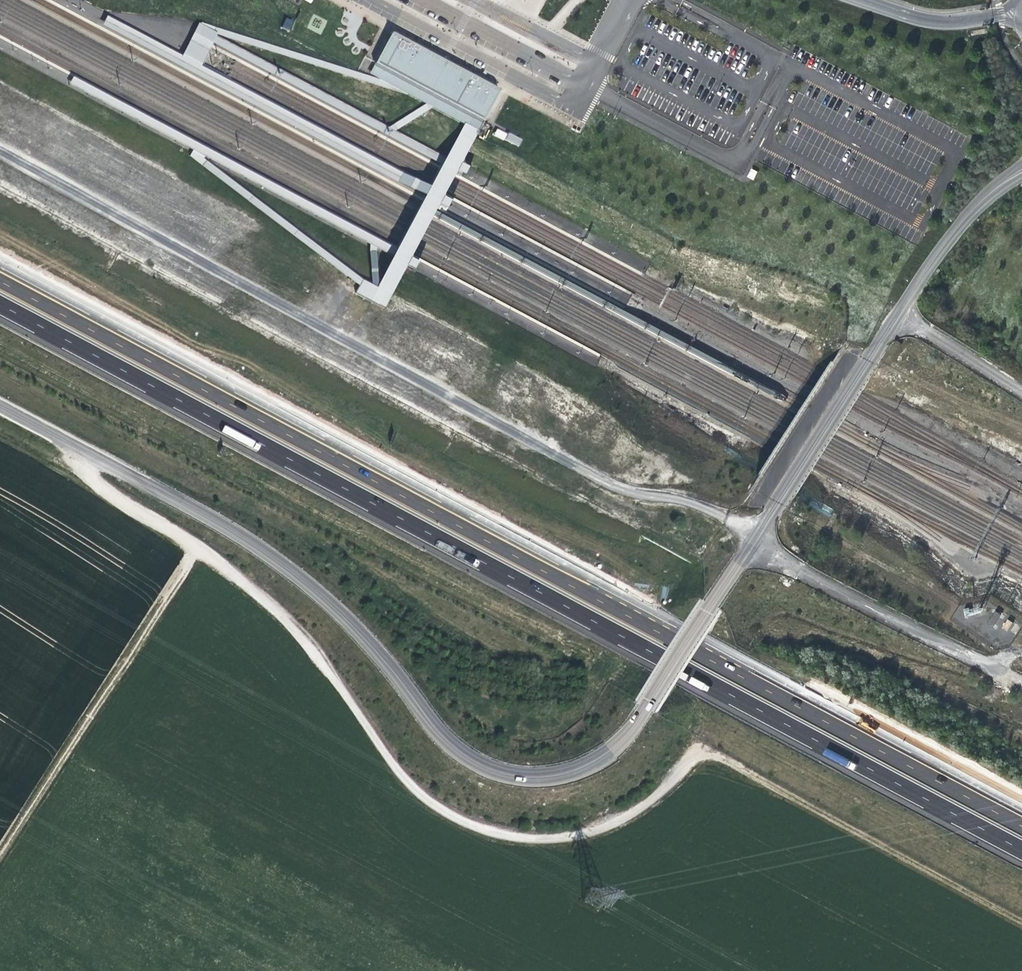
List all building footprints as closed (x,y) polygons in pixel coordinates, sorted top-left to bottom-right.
[(181,56),(106,17),(101,25),(427,199),(432,190),(193,63),(181,56)] [(282,27),(290,31),(294,21),(287,17),(282,27)] [(381,81),(201,22),(201,24),(199,23),(181,56),(193,63),(206,39),(210,32),(412,98),(381,81)] [(441,60),(390,33),(374,63),(373,64),(423,91),(481,122),(482,121),(498,91),(494,88),(441,60)] [(460,164),(477,133),(483,121),(482,121),(481,122),(423,91),(373,64),(368,74),(381,81),(412,98),(423,103),(429,106),(465,127),(449,158),(445,165),(432,190),(427,199),(399,251),(395,258),(378,291),(369,286),(360,281),(358,286),(356,290),(354,293),(372,303),(383,309),(391,294),(407,265),(410,258),(439,204),(443,197),(456,171),(460,164)] [(423,103),(388,126),(391,128),(394,129),(429,106),(423,103)] [(497,129),(493,135),(503,140),(507,133),(497,129)] [(505,140),(519,146),(522,139),(508,133),(505,140)] [(462,161),(458,170),(466,174),(470,165),(462,161)] [(753,169),(749,177),(754,179),(757,172),(753,169)] [(378,291),(378,249),(374,246),(370,244),(369,286),(378,291)]
